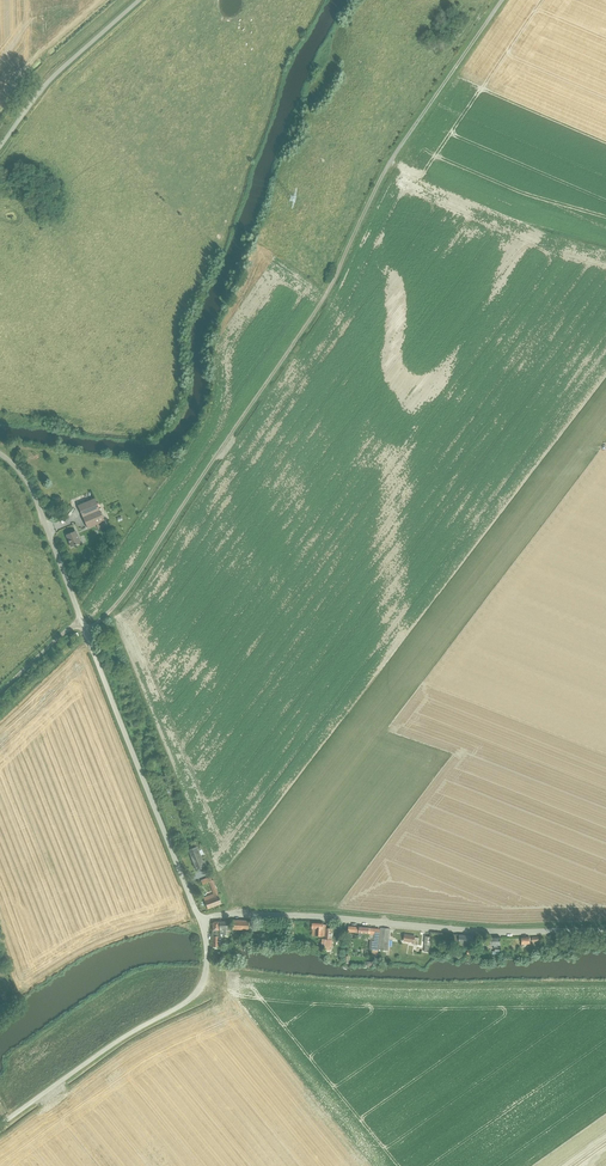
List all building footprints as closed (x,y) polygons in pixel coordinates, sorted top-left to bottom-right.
[(104,522),(99,509),(94,499),(77,507),(87,529),(104,522)] [(66,535),(71,546),(71,547),(80,543),(75,531),(66,535)] [(197,871),(207,867),(204,860),(203,861),(197,846),(188,850),(197,871)] [(203,885),(209,882),(214,894),(203,898),(207,909),(221,903),(218,895),(213,880),(212,880),(210,876),(201,880),(203,885)] [(250,930),(250,921),(232,920),(232,929),(250,930)] [(212,930),(213,950),(217,950),(217,948),(222,948),(222,938),(221,936),(219,936),(219,921),(214,922),(213,924),(213,930),(212,930)] [(228,940),(227,935),(228,935),(228,930),(227,930),(227,921),(219,921),(219,936),(221,936),(222,938),(224,938),(224,940),(228,940)] [(316,929),(316,936),(322,936),(323,923),(312,922),(312,929),(316,929)] [(377,950),(379,930),(369,929),(369,928),(348,926),(348,931),(368,934),(368,938),(373,939),(372,949),(377,950)] [(388,950),(390,929),(380,928),(379,950),(388,950)] [(259,944),(259,934),(248,934),(248,939),(252,939),(252,944),(259,944)] [(417,945),(418,938),(414,937),(414,936),(405,934),(404,941),(413,943),(413,945),(417,945)] [(458,943),(458,947),(472,948),(473,936),(459,935),(453,934),(452,943),(458,943)] [(493,951),(493,954),(499,954),(499,951),(500,951),(500,947),(497,947),(497,945),(500,945),(500,937),(490,937),(490,945),(494,945),(494,947),(495,947),(495,951),(493,951)] [(527,944),(530,944),(530,937),(522,938),(522,944),(521,944),(521,947),(527,947),(527,944)]
